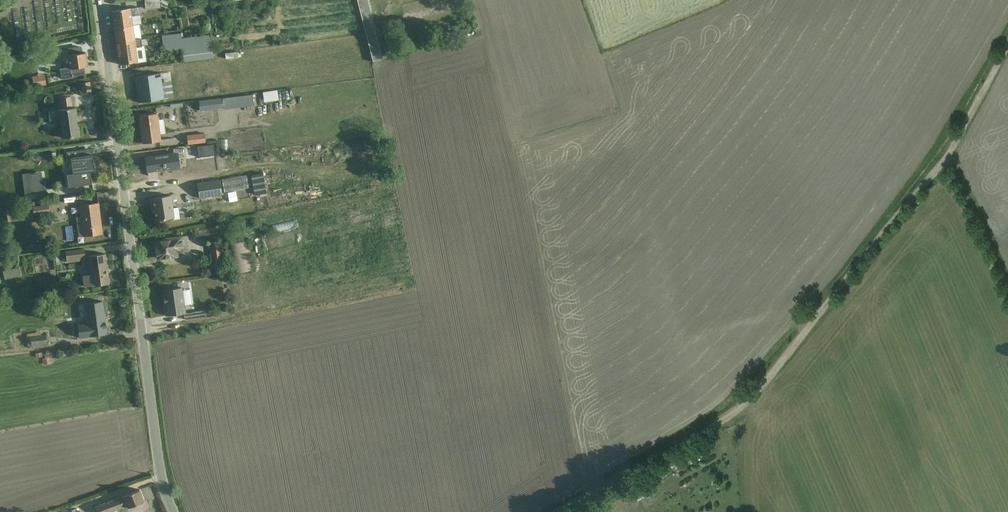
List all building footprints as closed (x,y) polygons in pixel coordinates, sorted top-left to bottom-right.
[(153,9),(169,7),(168,0),(152,0),(153,9)] [(115,27),(134,25),(132,7),(113,10),(115,27)] [(115,27),(117,41),(136,39),(134,25),(115,27)] [(178,35),(160,37),(161,54),(182,52),(183,63),(212,60),(209,36),(179,39),(178,35)] [(119,63),(138,61),(136,39),(117,41),(119,63)] [(70,68),(90,65),(88,51),(68,54),(70,68)] [(41,87),(55,83),(52,74),(38,78),(41,87)] [(137,104),(162,100),(159,74),(134,77),(137,104)] [(98,90),(95,78),(80,81),(82,93),(98,90)] [(64,97),(72,107),(79,101),(71,92),(64,97)] [(250,95),(206,101),(208,114),(252,108),(250,95)] [(62,137),(81,134),(77,106),(58,109),(62,137)] [(144,143),(162,141),(158,112),(140,115),(144,143)] [(212,133),(195,136),(196,146),(214,143),(212,133)] [(212,155),(211,147),(189,149),(191,175),(204,174),(203,156),(212,155)] [(257,160),(266,160),(265,152),(256,152),(257,160)] [(95,171),(93,153),(71,156),(73,173),(67,174),(68,186),(92,183),(91,171),(95,171)] [(51,174),(32,175),(34,198),(53,197),(51,174)] [(262,198),(275,197),(273,174),(260,175),(262,198)] [(223,179),(202,181),(203,196),(225,194),(223,179)] [(154,221),(175,218),(172,195),(151,198),(154,221)] [(52,211),(50,202),(30,205),(32,215),(52,211)] [(79,236),(102,233),(98,202),(79,204),(80,216),(77,216),(79,236)] [(191,255),(188,235),(154,239),(157,259),(191,255)] [(249,237),(231,237),(231,268),(249,268),(249,237)] [(223,239),(211,239),(211,264),(223,264),(223,239)] [(37,255),(51,252),(49,244),(35,247),(37,255)] [(85,287),(110,284),(106,253),(89,255),(91,275),(83,275),(85,287)] [(166,316),(186,313),(183,286),(163,289),(166,316)] [(80,337),(108,334),(103,300),(76,304),(78,314),(87,313),(88,323),(78,324),(80,337)] [(56,336),(50,336),(50,333),(36,333),(35,347),(55,348),(56,336)] [(70,352),(73,358),(82,354),(79,348),(70,352)] [(145,502),(138,484),(94,502),(98,511),(121,511),(145,502)] [(645,489),(632,496),(635,501),(648,494),(645,489)]
